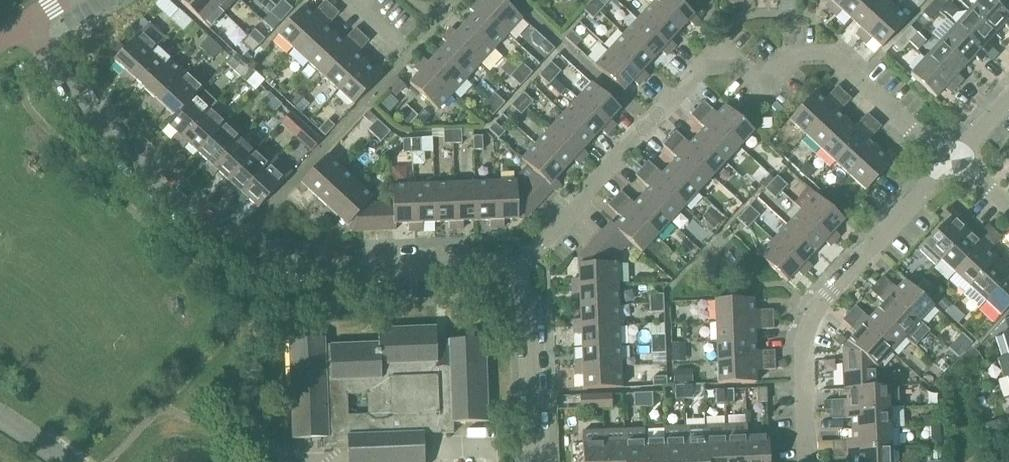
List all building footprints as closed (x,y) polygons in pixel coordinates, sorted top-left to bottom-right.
[(209,0),(185,0),(182,3),(209,29),(224,13),(209,0)] [(224,13),(236,0),(209,0),(224,13)] [(502,0),(489,0),(485,4),(481,0),(479,0),(476,4),(508,35),(523,19),(502,0)] [(600,0),(594,0),(591,4),(600,12),(606,6),(600,0)] [(699,20),(677,0),(657,0),(652,6),(680,32),(689,22),(694,27),(699,21),(699,20)] [(843,0),(830,0),(832,2),(827,8),(832,12),(843,0)] [(871,0),(843,0),(832,12),(837,16),(842,11),(852,20),(871,0)] [(893,7),(886,0),(871,0),(852,20),(862,29),(857,35),(862,40),(893,7)] [(946,0),(936,0),(932,5),(940,12),(949,3),(946,0)] [(995,34),(1004,25),(1008,30),(1008,16),(992,0),(981,0),(970,11),(995,34)] [(282,1),(276,7),(287,16),(292,10),(282,1)] [(294,49),(333,7),(326,1),(313,15),(305,7),(279,35),(294,49)] [(467,24),(494,50),(508,35),(476,4),(471,9),(476,14),(467,24)] [(585,10),(594,18),(600,12),(591,4),(585,10)] [(924,13),(932,21),(940,12),(932,5),(924,13)] [(680,32),(652,6),(638,21),(671,51),(676,46),(671,41),(680,32)] [(281,22),(287,16),(276,7),(271,13),(281,22)] [(333,7),(294,49),(309,63),(335,35),(327,28),(340,14),(333,7)] [(893,7),(862,40),(867,45),(872,39),(882,48),(908,21),(893,7)] [(177,26),(186,16),(180,10),(171,21),(177,26)] [(995,34),(970,11),(956,27),(987,56),(994,48),(988,43),(995,34)] [(186,16),(177,26),(183,32),(193,21),(186,16)] [(671,51),(638,21),(624,36),(652,62),(662,51),(667,56),(671,51)] [(157,47),(158,48),(166,39),(150,24),(116,61),(126,71),(121,76),(126,81),(157,47)] [(447,34),(480,65),(494,50),(467,24),(458,34),(452,29),(447,34)] [(902,36),(910,43),(918,34),(911,27),(902,36)] [(987,56),(956,27),(941,43),(966,66),(974,57),(980,63),(987,56)] [(265,40),(255,30),(249,37),(259,46),(265,40)] [(335,35),(309,63),(324,77),(363,35),(356,30),(344,43),(335,35)] [(572,32),(566,38),(576,47),(582,41),(572,32)] [(438,54),(466,80),(480,65),(447,34),(443,39),(448,44),(438,54)] [(363,35),(324,77),(339,91),(365,63),(357,55),(369,41),(363,35)] [(652,62),(624,36),(610,51),(643,81),(649,76),(644,71),(652,62)] [(910,43),(902,36),(894,45),(902,52),(910,43)] [(243,43),(254,52),(259,46),(249,37),(243,43)] [(210,38),(201,48),(206,54),(216,43),(210,38)] [(555,49),(545,40),(539,47),(549,56),(555,49)] [(213,60),(223,49),(216,43),(206,54),(213,60)] [(926,59),(957,88),(964,80),(958,75),(966,66),(941,43),(926,59)] [(172,61),(158,48),(157,47),(126,81),(132,86),(136,81),(146,90),(172,61)] [(596,66),(624,92),(634,81),(639,86),(643,81),(610,51),(596,66)] [(227,63),(256,91),(265,81),(236,54),(227,63)] [(419,64),(452,95),(466,80),(438,54),(429,64),(424,59),(419,64)] [(911,75),(936,98),(945,89),(951,94),(957,88),(926,59),(911,75)] [(156,109),(187,75),(172,61),(146,90),(156,99),(151,104),(156,109)] [(355,105),(384,73),(377,67),(373,71),(365,63),(339,91),(355,105)] [(562,72),(553,63),(547,70),(556,78),(562,72)] [(452,95),(419,64),(415,69),(420,74),(410,84),(438,110),(452,95)] [(533,73),(524,65),(518,71),(527,80),(533,73)] [(541,76),(550,85),(556,78),(547,70),(541,76)] [(512,78),(522,86),(527,80),(518,71),(512,78)] [(187,75),(156,109),(161,113),(166,108),(175,117),(194,96),(196,97),(203,90),(187,75)] [(406,86),(399,80),(389,90),(396,96),(406,86)] [(593,85),(578,100),(611,131),(617,125),(611,120),(620,110),(593,85)] [(817,93),(791,121),(806,135),(845,94),(838,87),(825,101),(817,93)] [(270,93),(260,104),(266,109),(276,99),(270,93)] [(506,103),(497,94),(491,101),(500,109),(506,103)] [(533,103),(524,94),(518,100),(528,109),(533,103)] [(845,94),(806,135),(821,149),(847,122),(839,114),(852,100),(845,94)] [(209,110),(196,97),(194,96),(175,117),(168,124),(179,135),(174,140),(178,144),(209,110)] [(390,96),(381,107),(389,115),(399,104),(390,96)] [(273,115),(282,104),(276,99),(266,109),(273,115)] [(513,107),(522,115),(528,109),(518,100),(513,107)] [(611,131),(578,100),(564,115),(592,141),(601,131),(607,136),(611,131)] [(485,107),(494,116),(500,109),(491,101),(485,107)] [(754,133),(726,107),(718,115),(704,102),(698,109),(740,148),(754,133)] [(699,137),(727,163),(740,148),(698,109),(692,115),(706,129),(699,137)] [(209,110),(178,144),(185,150),(190,144),(199,153),(225,125),(209,110)] [(290,111),(281,121),(296,136),(305,126),(290,111)] [(592,141),(564,115),(550,130),(583,161),(589,155),(583,151),(592,141)] [(847,122),(821,149),(836,163),(875,122),(867,115),(855,129),(847,122)] [(319,130),(326,136),(335,126),(328,120),(319,130)] [(762,130),(771,130),(771,120),(761,120),(762,130)] [(375,137),(385,127),(378,121),(369,131),(375,137)] [(875,122),(836,163),(851,177),(877,150),(869,142),(882,128),(875,122)] [(490,131),(499,139),(506,132),(496,124),(490,131)] [(208,172),(239,138),(225,125),(199,153),(208,161),(203,167),(208,172)] [(312,151),(321,141),(305,126),(296,136),(312,151)] [(385,127),(375,137),(381,143),(391,132),(385,127)] [(583,161),(550,130),(537,145),(564,171),(574,161),(579,166),(583,161)] [(445,131),(445,145),(453,145),(453,131),(445,131)] [(462,144),(461,131),(453,131),(453,145),(462,144)] [(727,163),(699,137),(691,145),(678,132),(671,139),(713,178),(727,163)] [(475,137),(475,151),(483,150),(483,137),(475,137)] [(228,180),(254,152),(239,138),(208,172),(214,177),(219,172),(228,180)] [(678,159),(670,167),(698,193),(713,178),(671,139),(664,146),(678,159)] [(404,140),(405,153),(413,153),(413,140),(404,140)] [(421,153),(421,140),(413,140),(413,153),(421,153)] [(564,171),(537,145),(522,161),(534,172),(553,190),(555,191),(560,186),(555,181),(564,171)] [(877,150),(851,177),(867,192),(889,168),(895,174),(902,166),(889,153),(885,157),(877,150)] [(238,199),(269,166),(254,152),(228,180),(238,190),(234,195),(238,199)] [(328,156),(298,189),(303,194),(307,189),(317,198),(343,171),(328,156)] [(269,166),(238,199),(244,204),(248,199),(258,208),(292,173),(276,158),(269,166)] [(643,169),(685,208),(698,193),(670,167),(663,175),(649,162),(643,169)] [(643,196),(671,223),(685,208),(643,169),(637,176),(650,188),(643,196)] [(343,171),(317,198),(327,207),(322,213),(327,218),(359,184),(343,171)] [(517,190),(526,220),(553,190),(534,172),(517,190)] [(789,185),(779,176),(772,183),(783,192),(789,185)] [(496,183),(497,228),(505,228),(504,221),(526,220),(517,190),(517,182),(496,183)] [(475,184),(477,222),(489,221),(490,228),(497,228),(496,183),(475,184)] [(766,190),(776,199),(783,192),(772,183),(766,190)] [(338,217),(354,232),(373,199),(374,199),(359,184),(327,218),(333,223),(338,217)] [(455,185),(457,229),(464,229),(464,223),(477,222),(475,184),(455,185)] [(414,186),(416,231),(423,230),(423,224),(436,224),(435,185),(414,186)] [(435,185),(436,224),(449,223),(449,230),(457,229),(455,185),(435,185)] [(416,231),(414,186),(393,187),(394,199),(395,226),(396,225),(408,225),(409,231),(416,231)] [(615,199),(657,238),(671,223),(643,196),(635,205),(621,192),(615,199)] [(802,211),(835,242),(840,237),(835,232),(845,222),(816,196),(802,211)] [(373,199),(354,232),(397,230),(396,225),(395,226),(394,199),(373,199)] [(622,218),(615,226),(630,242),(642,253),(657,238),(615,199),(609,206),(622,218)] [(744,213),(754,223),(760,216),(750,207),(744,213)] [(723,220),(710,208),(702,217),(714,229),(723,220)] [(942,216),(947,221),(948,222),(921,252),(937,267),(942,261),(941,259),(967,232),(959,225),(963,221),(949,208),(942,216)] [(835,242),(802,211),(788,226),(816,253),(825,243),(830,247),(835,242)] [(754,223),(744,213),(738,220),(748,229),(754,223)] [(611,223),(586,251),(579,258),(610,263),(630,242),(615,226),(611,223)] [(816,253),(788,226),(774,241),(807,272),(812,267),(807,262),(816,253)] [(995,232),(988,226),(975,240),(967,232),(941,259),(942,261),(956,273),(995,232)] [(995,232),(956,273),(971,287),(997,260),(988,252),(1001,238),(995,232)] [(759,257),(788,283),(797,273),(802,277),(807,272),(774,241),(759,257)] [(572,286),(618,283),(617,263),(610,263),(579,258),(579,278),(572,279),(572,286)] [(971,287),(986,301),(1008,276),(1008,263),(1005,267),(997,260),(971,287)] [(920,321),(933,307),(905,281),(898,288),(884,276),(877,283),(919,322),(920,321)] [(986,301),(1001,315),(1008,306),(1008,276),(986,301)] [(581,306),(619,304),(618,283),(572,286),(572,292),(580,292),(581,306)] [(931,332),(920,321),(919,322),(877,283),(871,289),(885,302),(877,310),(905,337),(917,347),(931,332)] [(663,295),(650,295),(650,304),(664,304),(663,295)] [(753,299),(715,300),(716,321),(773,319),(773,310),(753,310),(753,299)] [(619,304),(581,306),(581,319),(573,320),(573,327),(620,325),(619,304)] [(651,313),(664,312),(664,304),(650,304),(651,313)] [(849,313),(891,351),(905,337),(877,310),(869,319),(856,306),(849,313)] [(891,351),(849,313),(843,320),(857,332),(849,341),(877,367),(891,351)] [(773,319),(716,321),(716,342),(754,340),(754,329),(773,328),(773,319)] [(583,347),(621,345),(620,325),(573,327),(574,334),(582,334),(583,347)] [(453,433),(453,423),(488,421),(485,339),(448,340),(448,341),(436,341),(436,326),(378,329),(379,343),(330,344),(330,346),(326,346),(326,338),(288,339),(292,438),(324,437),(324,449),(348,448),(348,461),(424,461),(423,434),(453,433)] [(666,336),(652,337),(653,346),(666,345),(666,336)] [(754,340),(716,342),(717,362),(775,360),(774,350),(755,351),(754,340)] [(877,387),(876,368),(877,367),(849,341),(843,347),(845,389),(850,389),(850,388),(877,387)] [(575,367),(622,365),(621,345),(583,347),(583,360),(575,361),(575,367)] [(653,354),(666,354),(666,345),(653,346),(653,354)] [(999,359),(1006,380),(1008,379),(1008,378),(1008,376),(1008,356),(999,359)] [(775,360),(717,362),(718,383),(756,381),(756,370),(775,369),(775,360)] [(622,365),(575,367),(576,374),(583,374),(584,388),(623,386),(622,365)] [(654,387),(668,387),(668,378),(654,378),(654,387)] [(899,386),(888,386),(877,387),(850,388),(850,389),(851,399),(831,400),(831,410),(889,408),(889,403),(899,403),(899,386)] [(695,399),(694,387),(684,387),(685,399),(695,399)] [(758,401),(767,401),(766,388),(757,388),(758,401)] [(735,403),(735,391),(725,391),(725,403),(735,403)] [(581,409),(594,408),(603,408),(603,394),(581,395),(581,409)] [(603,394),(603,408),(612,408),(611,394),(603,394)] [(653,407),(653,394),(643,395),(644,407),(653,407)] [(636,395),(636,407),(644,407),(643,395),(636,395)] [(889,408),(831,410),(832,419),(851,419),(852,429),(890,428),(889,408)] [(727,461),(749,461),(748,437),(747,437),(747,424),(726,425),(727,461)] [(707,461),(727,461),(726,425),(706,426),(707,461)] [(687,461),(707,461),(706,426),(686,427),(687,461)] [(666,461),(687,461),(686,427),(667,427),(667,440),(665,440),(666,461)] [(890,428),(852,429),(852,440),(833,441),(834,450),(891,448),(890,428)] [(605,461),(625,461),(624,430),(604,431),(605,461)] [(625,461),(646,461),(645,441),(645,430),(624,430),(625,461)] [(583,443),(584,461),(605,461),(604,431),(583,432),(583,443)] [(768,436),(748,437),(749,461),(769,461),(768,436)] [(646,461),(666,461),(665,440),(645,441),(646,461)] [(834,450),(834,460),(853,459),(853,461),(892,461),(891,448),(834,450)]
